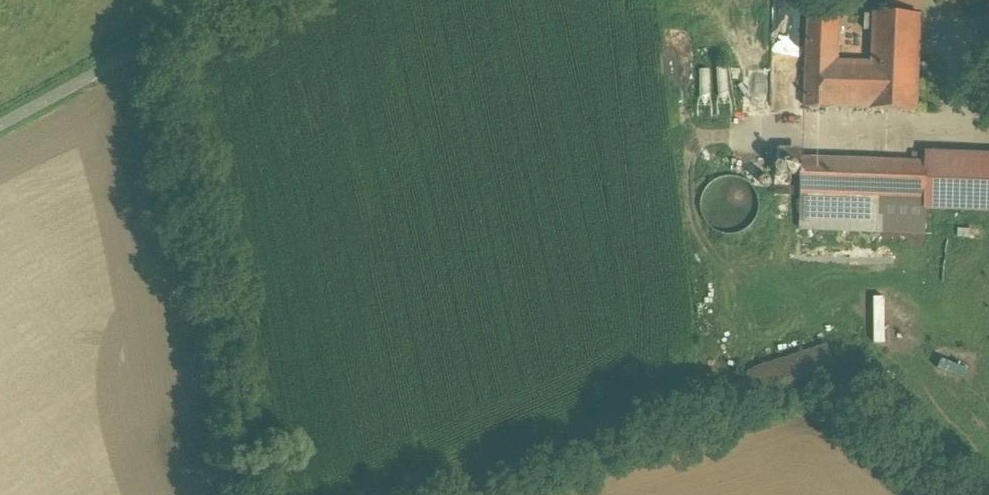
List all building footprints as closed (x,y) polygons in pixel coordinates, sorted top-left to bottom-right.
[(921,16),(877,14),(875,65),(920,67),(921,16)] [(875,65),(839,64),(840,33),(809,32),(806,108),(837,109),(837,108),(873,110),(873,111),(918,112),(920,67),(875,65)] [(929,154),(928,164),(927,210),(988,213),(988,157),(929,154)] [(928,164),(804,160),(801,230),(883,233),(884,224),(926,225),(927,210),(928,164)] [(710,188),(704,200),(704,213),(710,225),(721,233),(733,236),(746,233),(756,224),(762,213),(762,200),(756,188),(746,180),(733,177),(720,180),(710,188)] [(876,343),(886,343),(885,298),(876,298),(876,343)] [(829,346),(747,373),(758,408),(840,382),(829,346)]
